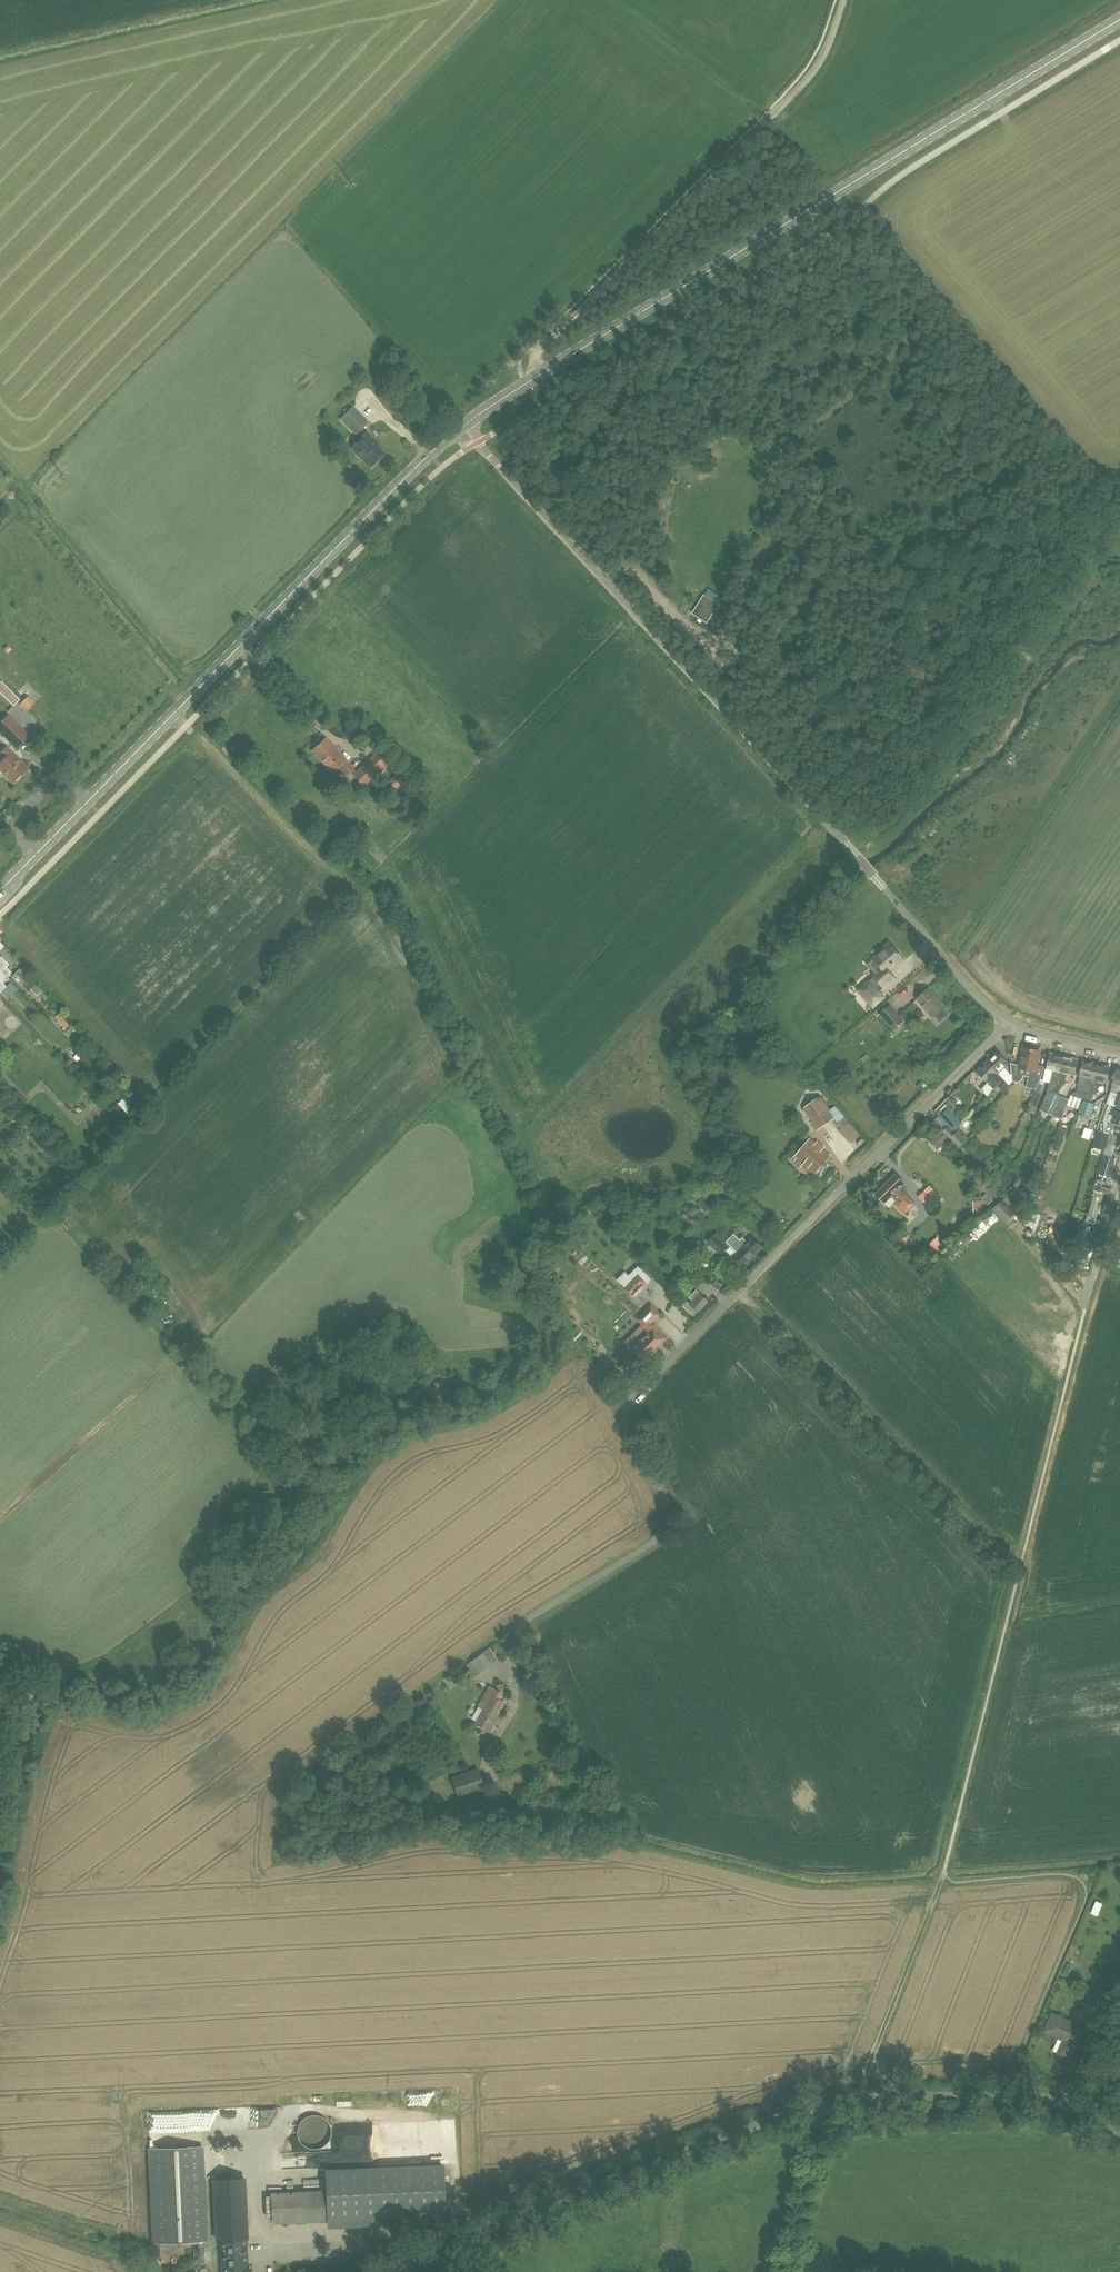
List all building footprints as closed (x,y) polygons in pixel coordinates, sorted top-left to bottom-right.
[(361,429),(368,423),(352,407),(341,419),(356,434),(357,433),(361,438),(351,447),(371,467),(384,454),(371,441),(372,439),(366,433),(365,433),(361,429)] [(717,605),(704,596),(694,613),(707,621),(717,605)] [(2,683),(0,681),(0,694),(12,706),(18,700),(2,683)] [(18,703),(25,710),(34,702),(27,694),(18,703)] [(7,715),(0,723),(0,731),(17,748),(29,736),(7,715)] [(346,775),(354,768),(326,738),(312,751),(332,772),(338,766),(346,775)] [(6,747),(0,754),(5,758),(0,763),(0,770),(13,783),(27,768),(6,747)] [(381,748),(354,774),(364,785),(375,774),(377,776),(393,760),(381,748)] [(385,784),(392,792),(408,778),(401,770),(385,784)] [(419,809),(410,800),(401,808),(410,817),(419,809)] [(881,967),(875,972),(873,974),(875,977),(871,981),(870,979),(858,990),(873,1008),(885,997),(879,990),(883,987),(885,989),(896,980),(890,972),(895,968),(896,969),(906,961),(888,941),(879,949),(880,951),(873,957),(881,967)] [(8,978),(9,977),(7,976),(11,972),(6,967),(9,964),(0,956),(1,955),(0,954),(0,969),(8,978)] [(19,969),(12,976),(21,985),(22,984),(28,991),(34,985),(26,977),(30,973),(23,965),(19,969)] [(8,978),(0,969),(0,992),(6,986),(3,983),(8,978)] [(933,1017),(945,1006),(929,988),(917,998),(933,1017)] [(904,1020),(890,1004),(879,1014),(893,1030),(904,1020)] [(69,1025),(59,1013),(55,1017),(64,1027),(63,1028),(64,1030),(63,1031),(67,1036),(75,1029),(70,1024),(69,1025)] [(1020,1065),(1011,1063),(1012,1075),(1013,1081),(1017,1082),(1020,1081),(1022,1080),(1023,1078),(1024,1075),(1029,1076),(1026,1087),(1035,1089),(1035,1091),(1036,1089),(1038,1084),(1044,1067),(1037,1065),(1040,1051),(1024,1047),(1020,1065)] [(997,1052),(987,1062),(1004,1079),(1006,1081),(1010,1085),(1013,1081),(1012,1075),(1003,1067),(1008,1062),(997,1052)] [(1057,1086),(1064,1056),(1050,1053),(1046,1068),(1053,1070),(1048,1090),(1047,1091),(1050,1092),(1057,1086)] [(1050,1092),(1047,1091),(1040,1110),(1052,1115),(1059,1096),(1060,1096),(1056,1094),(1065,1084),(1067,1073),(1074,1074),(1078,1059),(1064,1056),(1057,1086),(1050,1092)] [(1090,1094),(1092,1086),(1097,1064),(1083,1061),(1079,1076),(1077,1085),(1079,1086),(1078,1091),(1080,1091),(1090,1094)] [(1004,1079),(987,1062),(977,1072),(990,1085),(983,1092),(988,1096),(1004,1079)] [(1082,1098),(1088,1100),(1091,1101),(1093,1096),(1097,1092),(1097,1090),(1099,1080),(1107,1082),(1110,1067),(1097,1064),(1092,1086),(1090,1094),(1080,1091),(1078,1091),(1071,1095),(1082,1098)] [(1115,1068),(1112,1083),(1113,1083),(1111,1089),(1119,1091),(1119,1070),(1115,1068)] [(1111,1091),(1107,1103),(1109,1104),(1109,1105),(1119,1109),(1119,1094),(1111,1091)] [(1059,1096),(1052,1115),(1061,1119),(1069,1099),(1060,1096),(1059,1096)] [(804,1108),(818,1129),(834,1117),(821,1097),(804,1108)] [(122,1100),(118,1104),(127,1113),(131,1109),(122,1100)] [(1105,1117),(1104,1120),(1104,1123),(1104,1130),(1104,1131),(1109,1133),(1110,1128),(1109,1123),(1110,1119),(1113,1120),(1113,1121),(1119,1124),(1119,1109),(1109,1105),(1105,1117)] [(962,1123),(949,1109),(941,1117),(949,1125),(948,1125),(954,1131),(962,1123)] [(836,1123),(841,1128),(849,1122),(844,1116),(836,1123)] [(955,1133),(954,1131),(948,1125),(941,1117),(940,1117),(934,1123),(942,1131),(960,1148),(968,1139),(969,1138),(959,1129),(956,1133),(955,1133)] [(1093,1129),(1085,1127),(1082,1136),(1089,1139),(1093,1129)] [(1109,1133),(1104,1131),(1097,1129),(1092,1146),(1104,1150),(1109,1133)] [(929,1143),(938,1150),(948,1139),(939,1131),(929,1143)] [(1075,1151),(1087,1153),(1090,1140),(1078,1137),(1075,1151)] [(829,1157),(809,1140),(795,1157),(797,1159),(795,1161),(801,1165),(802,1164),(814,1174),(829,1157)] [(1117,1158),(1104,1155),(1099,1175),(1111,1179),(1117,1158)] [(993,1168),(996,1163),(987,1158),(984,1163),(993,1168)] [(905,1183),(896,1174),(875,1194),(884,1203),(892,1195),(897,1201),(895,1203),(904,1213),(914,1203),(899,1188),(905,1183)] [(721,1186),(727,1191),(732,1189),(733,1184),(728,1179),(723,1180),(721,1186)] [(1102,1219),(1110,1188),(1095,1183),(1087,1215),(1102,1219)] [(918,1196),(928,1205),(938,1193),(928,1184),(918,1196)] [(1014,1184),(1008,1190),(1014,1196),(1020,1189),(1014,1184)] [(985,1194),(987,1202),(997,1199),(995,1191),(985,1194)] [(714,1204),(706,1195),(698,1203),(705,1211),(714,1204)] [(1015,1212),(1003,1200),(993,1209),(1005,1222),(1015,1212)] [(1085,1224),(1071,1219),(1065,1239),(1071,1241),(1072,1237),(1080,1239),(1085,1224)] [(910,1258),(919,1251),(900,1231),(892,1238),(910,1258)] [(743,1266),(751,1258),(755,1254),(762,1247),(752,1238),(748,1242),(743,1237),(741,1239),(735,1234),(728,1242),(727,1242),(730,1245),(737,1252),(733,1256),(743,1266)] [(721,1254),(726,1250),(728,1247),(715,1235),(708,1242),(711,1244),(717,1251),(721,1254)] [(936,1236),(928,1244),(935,1252),(944,1244),(936,1236)] [(638,1275),(642,1270),(638,1266),(629,1275),(628,1276),(628,1277),(621,1283),(624,1287),(623,1288),(633,1298),(647,1283),(638,1275)] [(721,1284),(716,1280),(713,1283),(718,1288),(721,1284)] [(693,1301),(700,1293),(697,1290),(689,1297),(693,1301)] [(698,1313),(689,1304),(686,1301),(682,1305),(694,1318),(698,1313)] [(644,1323),(642,1325),(639,1328),(642,1332),(635,1339),(638,1341),(631,1349),(643,1361),(655,1349),(654,1349),(664,1339),(661,1336),(664,1333),(652,1322),(650,1319),(653,1316),(646,1309),(646,1310),(638,1317),(644,1323)] [(464,1665),(473,1677),(498,1659),(490,1647),(464,1665)] [(503,1702),(498,1699),(501,1693),(490,1686),(481,1703),(486,1706),(476,1724),(491,1732),(496,1723),(493,1722),(503,1702)] [(452,1778),(458,1795),(484,1786),(478,1769),(452,1778)] [(490,1797),(468,1805),(472,1820),(495,1812),(490,1797)] [(1095,1900),(1090,1912),(1097,1915),(1102,1903),(1095,1900)] [(1119,1984),(1119,1978),(1109,1973),(1101,1991),(1114,1997),(1119,1984)] [(1090,2033),(1054,2017),(1046,2033),(1069,2044),(1064,2055),(1077,2061),(1090,2033)] [(311,2114),(309,2115),(306,2117),(304,2118),(302,2121),(301,2122),(299,2125),(298,2129),(298,2132),(298,2134),(299,2137),(300,2139),(301,2141),(302,2143),(305,2145),(308,2147),(311,2148),(313,2148),(316,2149),(319,2148),(321,2147),(323,2147),(325,2145),(327,2144),(329,2142),(330,2140),(331,2137),(332,2135),(332,2131),(332,2127),(330,2123),(329,2122),(327,2119),(325,2117),(322,2116),(320,2115),(317,2114),(314,2114),(311,2114)] [(203,2146),(150,2148),(155,2242),(207,2239),(203,2146)] [(450,2226),(447,2167),(327,2173),(328,2190),(330,2219),(330,2232),(450,2226)] [(245,2177),(216,2178),(219,2239),(223,2239),(247,2238),(245,2177)] [(328,2190),(272,2192),(273,2222),(330,2219),(328,2190)] [(247,2238),(223,2239),(224,2264),(248,2263),(247,2238)] [(223,2264),(224,2271),(249,2271),(248,2263),(224,2264),(223,2264)]
